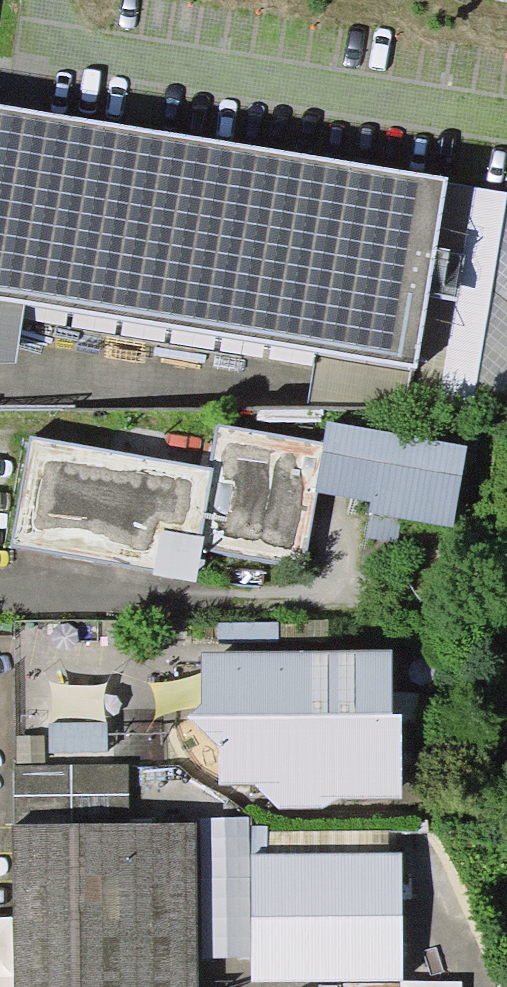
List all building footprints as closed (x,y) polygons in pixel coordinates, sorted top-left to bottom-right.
[(447,178),(155,130),(99,119),(44,110),(0,104),(0,298),(25,302),(409,366),(409,381),(506,397),(506,194),(449,184),(447,178)] [(25,302),(0,298),(0,364),(15,364),(25,302)] [(454,527),(467,444),(329,421),(325,442),(317,493),(371,502),(369,514),(454,527)] [(325,442),(218,423),(210,468),(30,436),(10,547),(197,581),(204,542),(305,559),(317,493),(325,442)] [(392,650),(203,654),(201,703),(187,715),(220,743),(220,785),(256,784),(280,810),(322,809),(338,798),(401,798),(402,714),(392,714),(392,650)] [(13,823),(127,822),(128,764),(14,764),(13,823)] [(403,981),(403,852),(389,852),(267,852),(250,852),(250,826),(250,817),(199,818),(199,821),(201,958),(252,957),(252,982),(403,981)] [(199,821),(127,822),(13,823),(14,986),(200,986),(201,958),(199,821)] [(267,826),(250,826),(250,852),(267,852),(267,832),(267,826)] [(389,831),(267,832),(267,852),(389,852),(389,831)]
